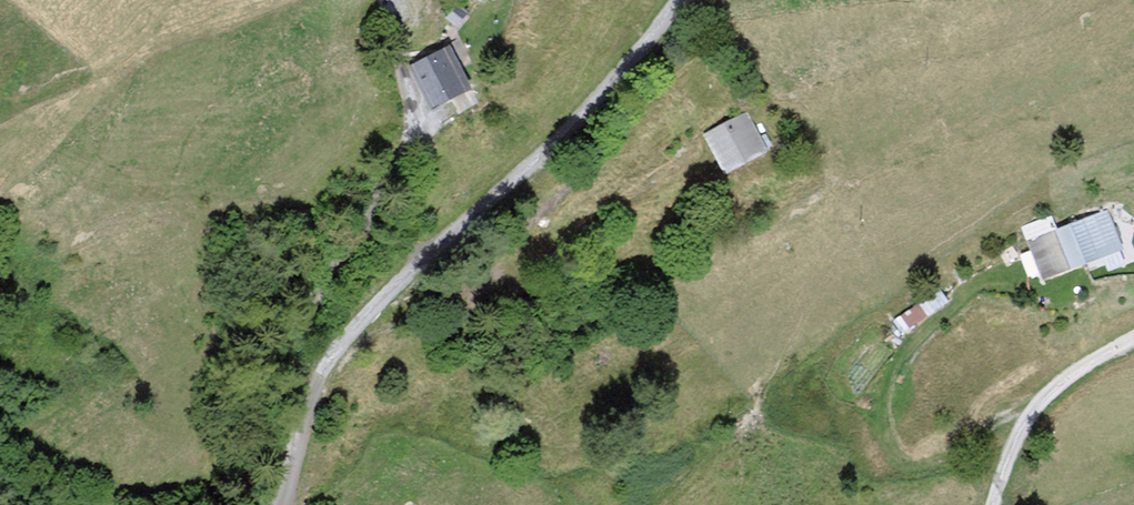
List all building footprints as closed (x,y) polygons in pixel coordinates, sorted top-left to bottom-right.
[(485,98),(461,53),(421,74),(445,119),(485,98)] [(779,158),(754,116),(713,141),(738,182),(779,158)] [(1131,258),(1113,215),(1064,235),(1058,221),(1030,233),(1054,290),(1131,258)]
